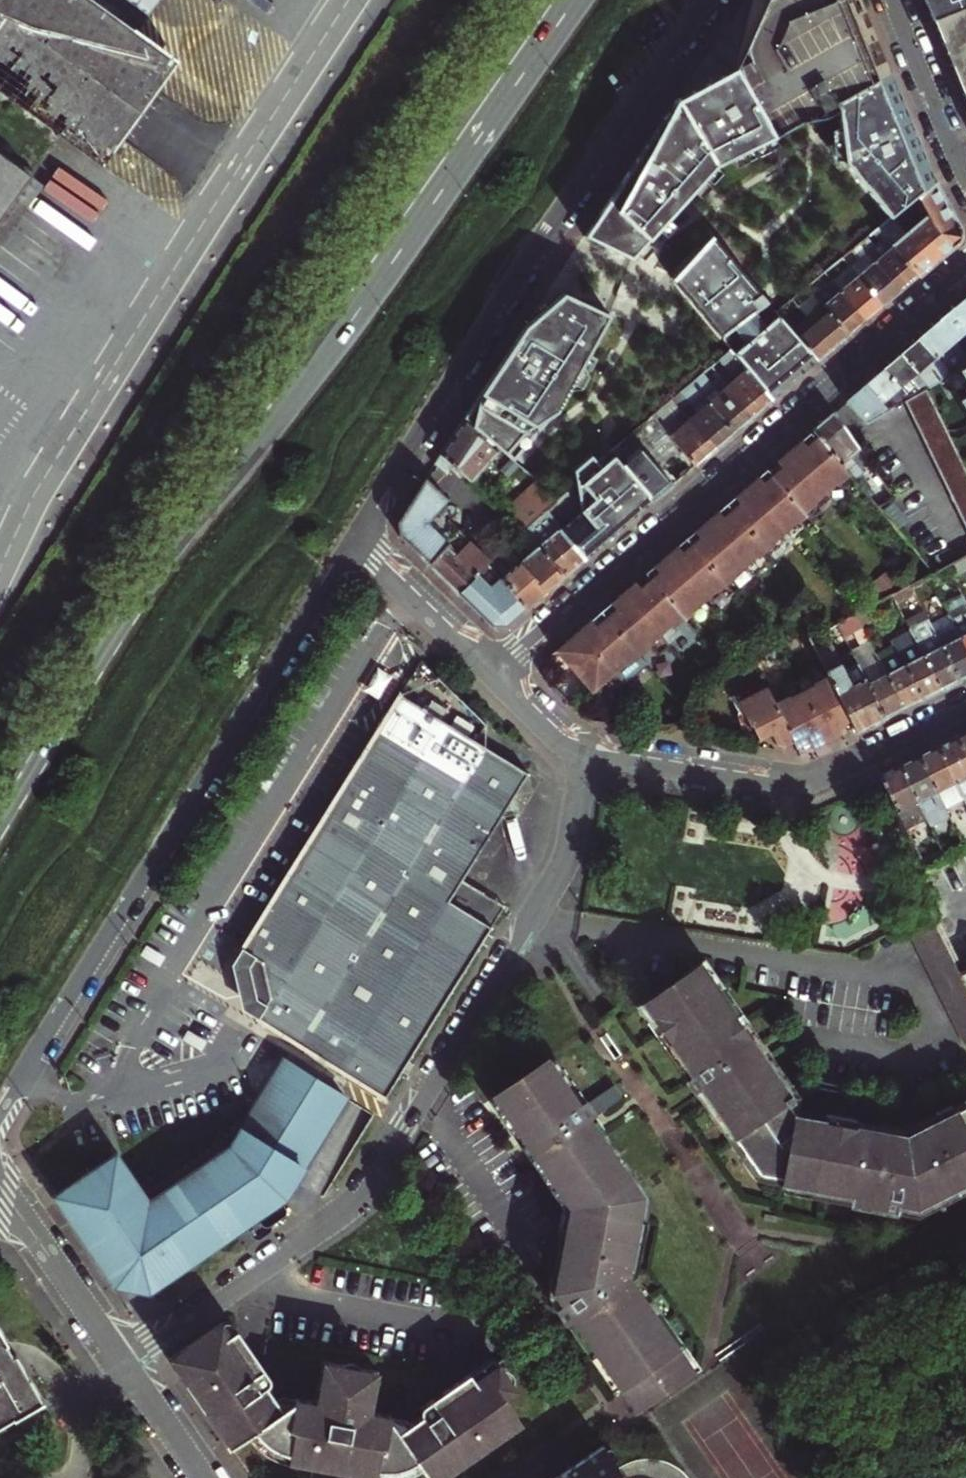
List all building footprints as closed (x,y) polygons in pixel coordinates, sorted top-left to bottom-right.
[(113,170),(186,67),(92,0),(0,0),(0,88),(113,170)] [(151,14),(161,0),(129,0),(151,14)] [(731,61),(774,136),(789,127),(823,114),(839,112),(837,102),(889,76),(890,75),(860,0),(754,0),(753,18),(752,45),(731,61)] [(933,22),(965,9),(965,0),(924,0),(933,22)] [(933,22),(937,31),(965,102),(965,9),(933,22)] [(731,61),(676,103),(717,168),(773,137),(774,136),(731,61)] [(889,76),(837,102),(839,112),(846,161),(892,217),(934,184),(924,160),(889,76)] [(717,168),(676,103),(640,154),(625,176),(672,215),(717,168)] [(30,177),(0,155),(0,219),(30,177)] [(587,229),(582,237),(629,259),(672,215),(625,176),(587,229)] [(892,217),(877,229),(916,275),(934,260),(955,242),(958,228),(934,184),(892,217)] [(860,243),(868,253),(899,290),(907,284),(916,275),(877,229),(872,233),(880,243),(876,246),(868,237),(860,243)] [(711,235),(666,274),(720,338),(766,300),(711,235)] [(843,258),(851,267),(882,305),(888,300),(899,290),(868,253),(860,259),(852,250),(843,258)] [(836,279),(833,282),(865,319),(874,312),(882,305),(851,267),(840,276),(838,273),(834,277),(836,279)] [(829,277),(812,292),(848,334),(856,327),(865,319),(833,282),(829,277)] [(823,336),(825,341),(831,348),(837,343),(848,334),(812,292),(811,291),(796,304),(803,313),(823,336)] [(608,315),(562,294),(523,327),(505,355),(482,390),(542,427),(556,411),(608,315)] [(920,339),(950,374),(965,365),(965,352),(963,347),(965,345),(965,299),(920,339)] [(766,300),(720,338),(730,350),(771,398),(784,387),(806,368),(816,360),(788,327),(766,300)] [(803,313),(788,327),(816,360),(817,361),(824,355),(831,348),(825,341),(823,336),(803,313)] [(911,346),(902,355),(916,372),(914,374),(916,376),(927,388),(945,377),(950,374),(920,339),(911,346)] [(740,403),(751,417),(761,409),(772,400),(771,398),(730,350),(720,359),(737,379),(730,385),(743,400),(740,403)] [(893,362),(883,370),(900,390),(916,376),(914,374),(916,372),(902,355),(893,362)] [(950,374),(945,377),(963,409),(946,417),(962,446),(965,443),(965,365),(950,374)] [(874,379),(865,386),(881,404),(900,390),(883,370),(874,379)] [(691,383),(734,432),(743,424),(751,417),(740,403),(743,400),(730,385),(719,373),(712,379),(705,371),(691,383)] [(704,433),(716,447),(726,439),(734,432),(691,383),(680,392),(690,405),(681,413),(701,436),(704,433)] [(855,395),(847,402),(865,424),(887,411),(881,404),(865,386),(855,395)] [(542,427),(482,390),(463,420),(499,450),(505,455),(513,461),(542,427)] [(918,393),(899,404),(965,535),(965,485),(918,393)] [(652,415),(695,465),(705,457),(716,447),(704,433),(701,436),(681,413),(670,400),(652,415)] [(847,402),(834,412),(849,434),(865,424),(847,402)] [(813,431),(818,437),(851,475),(859,484),(866,477),(861,471),(861,468),(869,462),(849,434),(834,412),(822,423),(813,431)] [(627,436),(672,484),(695,465),(652,415),(627,436)] [(499,450),(463,420),(452,437),(441,455),(472,484),(499,450)] [(610,450),(651,500),(652,501),(662,493),(672,484),(627,436),(610,450)] [(803,440),(790,450),(827,494),(851,475),(818,437),(813,442),(808,446),(803,440)] [(651,500),(610,450),(594,462),(590,457),(573,471),(574,483),(556,501),(544,513),(583,558),(637,512),(651,500)] [(778,471),(774,476),(805,513),(827,494),(790,450),(778,461),(783,467),(778,471)] [(760,477),(748,487),(784,531),(805,513),(774,476),(768,480),(765,483),(760,477)] [(448,500),(426,479),(420,488),(398,522),(399,530),(400,537),(428,565),(463,529),(442,508),(448,500)] [(536,480),(503,514),(523,532),(526,529),(544,513),(556,501),(536,480)] [(737,506),(733,510),(764,547),(784,531),(748,487),(736,497),(741,503),(737,506)] [(717,513),(709,520),(744,563),(764,547),(733,510),(727,514),(722,519),(717,513)] [(526,529),(565,575),(574,568),(584,559),(583,558),(544,513),(526,529)] [(697,540),(692,544),(722,582),(744,563),(709,520),(698,529),(703,535),(697,540)] [(463,529),(428,565),(457,593),(488,565),(490,563),(471,544),(475,540),(463,529)] [(521,562),(546,591),(554,585),(565,575),(526,529),(523,532),(517,538),(528,551),(532,553),(521,562)] [(667,556),(703,598),(722,582),(692,544),(685,550),(682,553),(677,547),(667,556)] [(500,579),(526,609),(536,600),(546,591),(521,562),(508,547),(497,557),(509,571),(500,579)] [(657,573),(651,578),(682,615),(703,598),(667,556),(657,564),(661,570),(657,573)] [(949,566),(954,577),(965,570),(965,557),(949,566)] [(488,565),(457,593),(491,625),(507,625),(513,620),(526,609),(500,579),(488,565)] [(636,582),(624,592),(660,634),(682,615),(651,578),(644,584),(640,587),(636,582)] [(912,585),(893,595),(898,604),(916,595),(912,585)] [(962,591),(943,601),(947,610),(965,648),(965,600),(962,591)] [(611,612),(606,616),(636,653),(660,634),(624,592),(611,603),(615,609),(611,612)] [(893,595),(875,604),(879,613),(898,604),(893,595)] [(875,604),(856,614),(861,624),(863,627),(881,617),(879,613),(875,604)] [(947,610),(929,620),(960,680),(965,677),(965,648),(947,610)] [(948,686),(960,680),(929,620),(925,612),(907,621),(909,626),(941,689),(948,686)] [(856,614),(838,623),(843,633),(861,624),(856,614)] [(591,620),(580,629),(615,672),(627,686),(637,677),(629,667),(640,658),(636,653),(606,616),(599,622),(595,625),(591,620)] [(873,724),(885,718),(860,667),(854,656),(835,666),(823,643),(843,633),(838,623),(811,637),(830,676),(851,720),(857,732),(873,724)] [(932,694),(941,689),(909,626),(890,635),(897,647),(923,699),(932,694)] [(615,672),(580,629),(566,641),(570,646),(566,650),(561,653),(592,690),(615,672)] [(914,703),(923,699),(897,647),(878,657),(878,658),(904,708),(914,703)] [(895,713),(904,708),(878,658),(860,667),(885,718),(895,713)] [(840,726),(851,720),(830,676),(817,682),(818,684),(800,693),(823,742),(835,735),(843,732),(840,726)] [(780,744),(792,739),(775,703),(767,687),(738,701),(750,725),(752,726),(759,740),(765,737),(769,735),(774,744),(780,744)] [(811,748),(823,742),(800,693),(789,698),(788,697),(775,703),(792,739),(796,747),(803,743),(808,741),(811,748)] [(286,1037),(386,1100),(411,1059),(504,907),(463,881),(528,775),(471,739),(477,730),(460,719),(454,729),(444,722),(450,712),(435,702),(429,713),(401,696),(338,797),(243,950),(232,968),(237,992),(242,1013),(258,1023),(260,1021),(286,1037)] [(955,737),(965,758),(965,732),(955,737)] [(936,747),(963,801),(965,806),(965,758),(955,737),(946,742),(936,747)] [(928,751),(919,756),(945,809),(963,801),(936,747),(928,751)] [(908,761),(900,765),(927,821),(947,812),(945,809),(919,756),(908,761)] [(889,771),(878,777),(879,779),(908,830),(927,821),(900,765),(889,771)] [(940,846),(942,850),(946,859),(965,850),(959,836),(940,846)] [(924,860),(928,868),(946,859),(942,850),(924,860)] [(964,975),(932,911),(910,922),(965,1038),(965,979),(964,975)] [(694,968),(641,1004),(689,1074),(684,1078),(697,1096),(705,1107),(710,1103),(758,1172),(796,1179),(810,1182),(808,1187),(862,1198),(860,1204),(868,1205),(896,1211),(898,1204),(916,1207),(965,1181),(965,1102),(903,1134),(795,1115),(788,1104),(793,1100),(781,1080),(715,987),(711,990),(694,968)] [(627,1382),(643,1404),(647,1401),(695,1369),(629,1274),(632,1245),(626,1243),(634,1194),(623,1178),(629,1174),(598,1131),(605,1126),(601,1121),(584,1097),(578,1101),(547,1057),(493,1095),(531,1149),(570,1204),(559,1261),(554,1290),(559,1296),(552,1300),(558,1309),(566,1320),(572,1315),(621,1385),(627,1382)] [(84,1186),(62,1202),(119,1286),(129,1278),(136,1280),(144,1282),(150,1291),(236,1232),(245,1226),(257,1242),(264,1243),(273,1237),(274,1233),(275,1229),(273,1227),(285,1217),(287,1214),(288,1210),(285,1206),(282,1200),(286,1198),(345,1098),(288,1063),(234,1151),(150,1209),(118,1162),(96,1177),(87,1175),(84,1186)] [(224,1321),(170,1358),(231,1448),(255,1432),(258,1436),(262,1439),(263,1441),(265,1442),(269,1446),(272,1447),(276,1450),(279,1451),(284,1453),(286,1453),(288,1454),(287,1461),(314,1466),(329,1468),(349,1472),(377,1477),(378,1470),(382,1471),(386,1471),(391,1471),(395,1470),(399,1469),(404,1468),(407,1467),(409,1466),(414,1463),(417,1462),(427,1477),(443,1477),(524,1421),(508,1397),(520,1389),(501,1362),(500,1360),(497,1362),(474,1379),(448,1396),(438,1403),(434,1397),(419,1408),(423,1413),(414,1420),(399,1430),(392,1419),(393,1415),(393,1414),(373,1411),(380,1371),(324,1361),(317,1401),(297,1397),(294,1411),(286,1410),(275,1393),(269,1385),(274,1381),(263,1366),(257,1370),(250,1360),(232,1334),(224,1321)] [(767,1329),(763,1323),(743,1337),(745,1341),(747,1344),(767,1329)] [(17,1426),(26,1442),(50,1428),(46,1421),(45,1422),(39,1412),(46,1408),(25,1372),(19,1362),(15,1364),(9,1352),(10,1351),(0,1333),(0,1435),(17,1426)] [(621,1470),(617,1464),(603,1443),(557,1475),(552,1477),(626,1477),(621,1470)]
